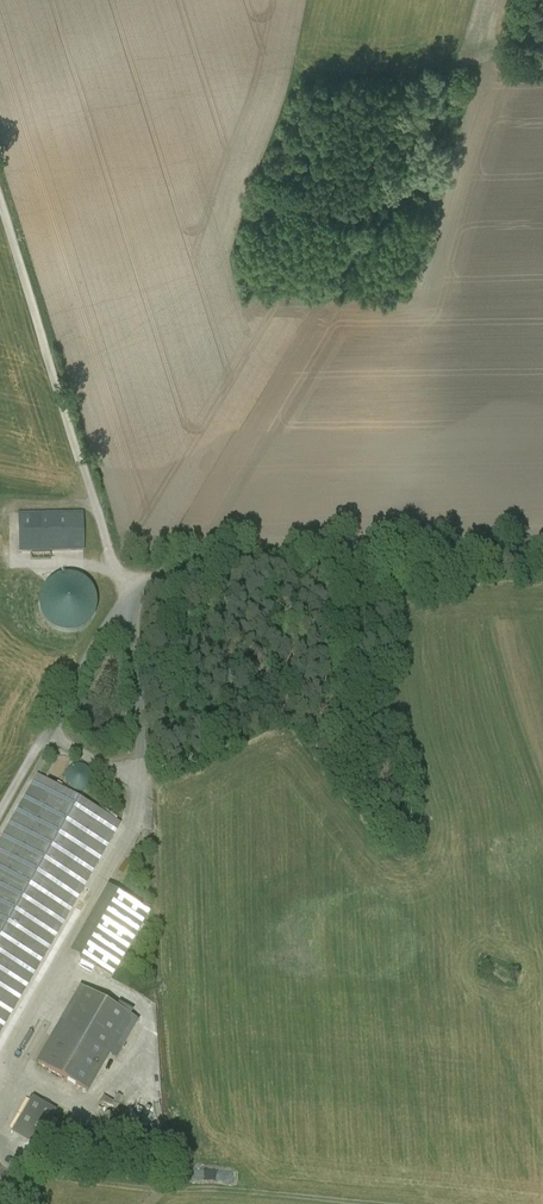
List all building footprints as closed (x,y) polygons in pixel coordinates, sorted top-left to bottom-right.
[(82,518),(21,519),(21,555),(83,554),(82,518)] [(40,601),(39,611),(42,622),(49,630),(58,636),(68,638),(79,636),(88,630),(95,622),(97,611),(96,601),(92,591),(84,584),(74,580),(63,580),(53,584),(45,591),(40,601)] [(73,767),(68,791),(87,795),(92,771),(73,767)] [(0,844),(0,1034),(120,827),(37,779),(0,844)] [(116,897),(79,961),(111,979),(147,915),(116,897)] [(80,992),(38,1066),(87,1094),(130,1020),(80,992)] [(117,1112),(121,1103),(106,1096),(102,1105),(117,1112)] [(54,1115),(32,1102),(12,1137),(34,1150),(54,1115)]
